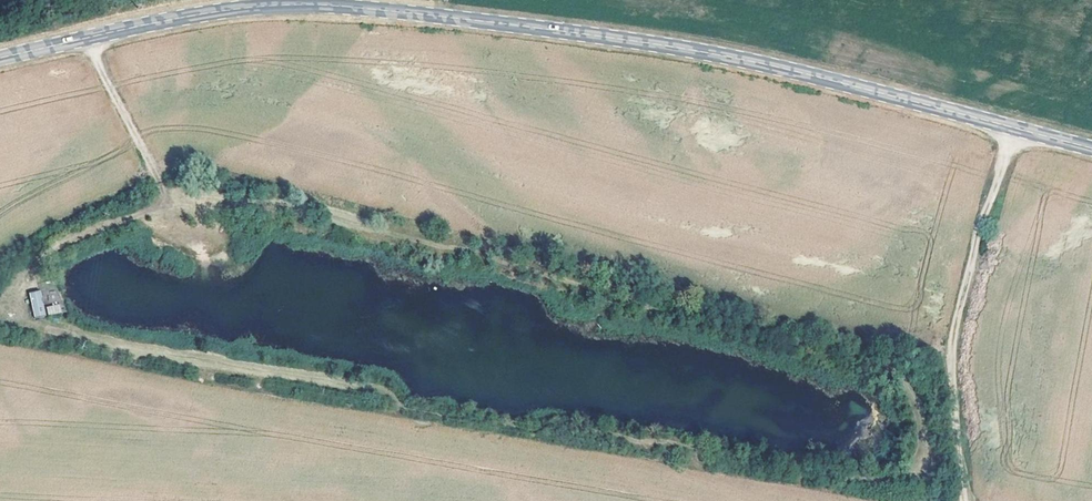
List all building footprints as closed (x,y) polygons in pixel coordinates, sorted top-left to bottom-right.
[(40,291),(29,293),(34,318),(46,316),(45,316),(40,291)] [(60,303),(46,306),(47,315),(62,312),(60,303)]
